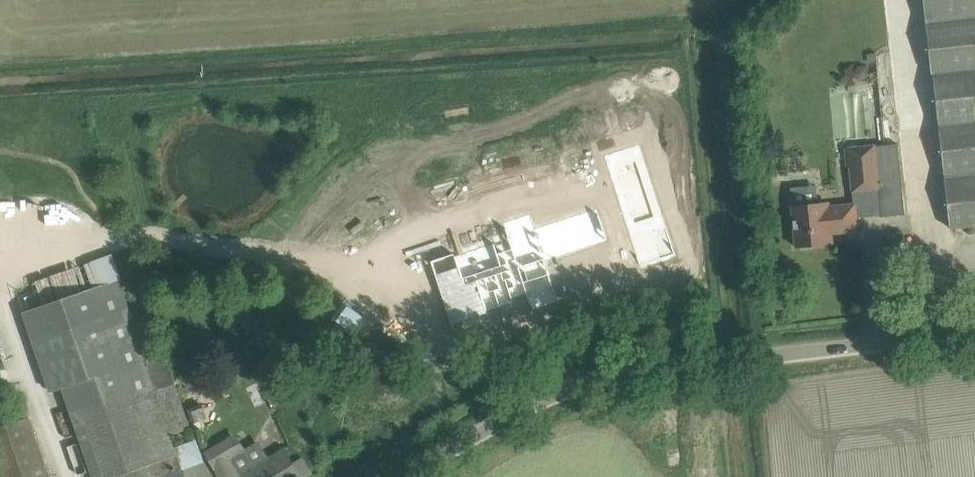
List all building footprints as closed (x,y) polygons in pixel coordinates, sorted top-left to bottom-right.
[(950,228),(974,225),(974,0),(926,0),(950,228)] [(858,67),(855,74),(859,80),(867,80),(870,73),(866,67),(858,67)] [(631,119),(583,133),(618,217),(659,203),(631,119)] [(898,143),(875,145),(849,148),(853,192),(878,189),(881,217),(905,214),(898,143)] [(464,202),(388,233),(426,318),(524,273),(508,239),(552,221),(559,238),(574,230),(547,164),(461,192),(464,202)] [(826,206),(826,202),(792,206),(796,247),(830,243),(829,233),(858,231),(855,203),(826,206)] [(128,305),(119,278),(24,311),(52,392),(64,387),(95,476),(184,476),(169,434),(189,427),(175,384),(176,383),(164,346),(145,353),(128,305)] [(0,411),(0,476),(50,476),(30,417),(27,418),(21,404),(5,409),(0,411)] [(232,437),(206,453),(221,476),(301,476),(284,449),(270,457),(260,440),(241,451),(232,437)]
